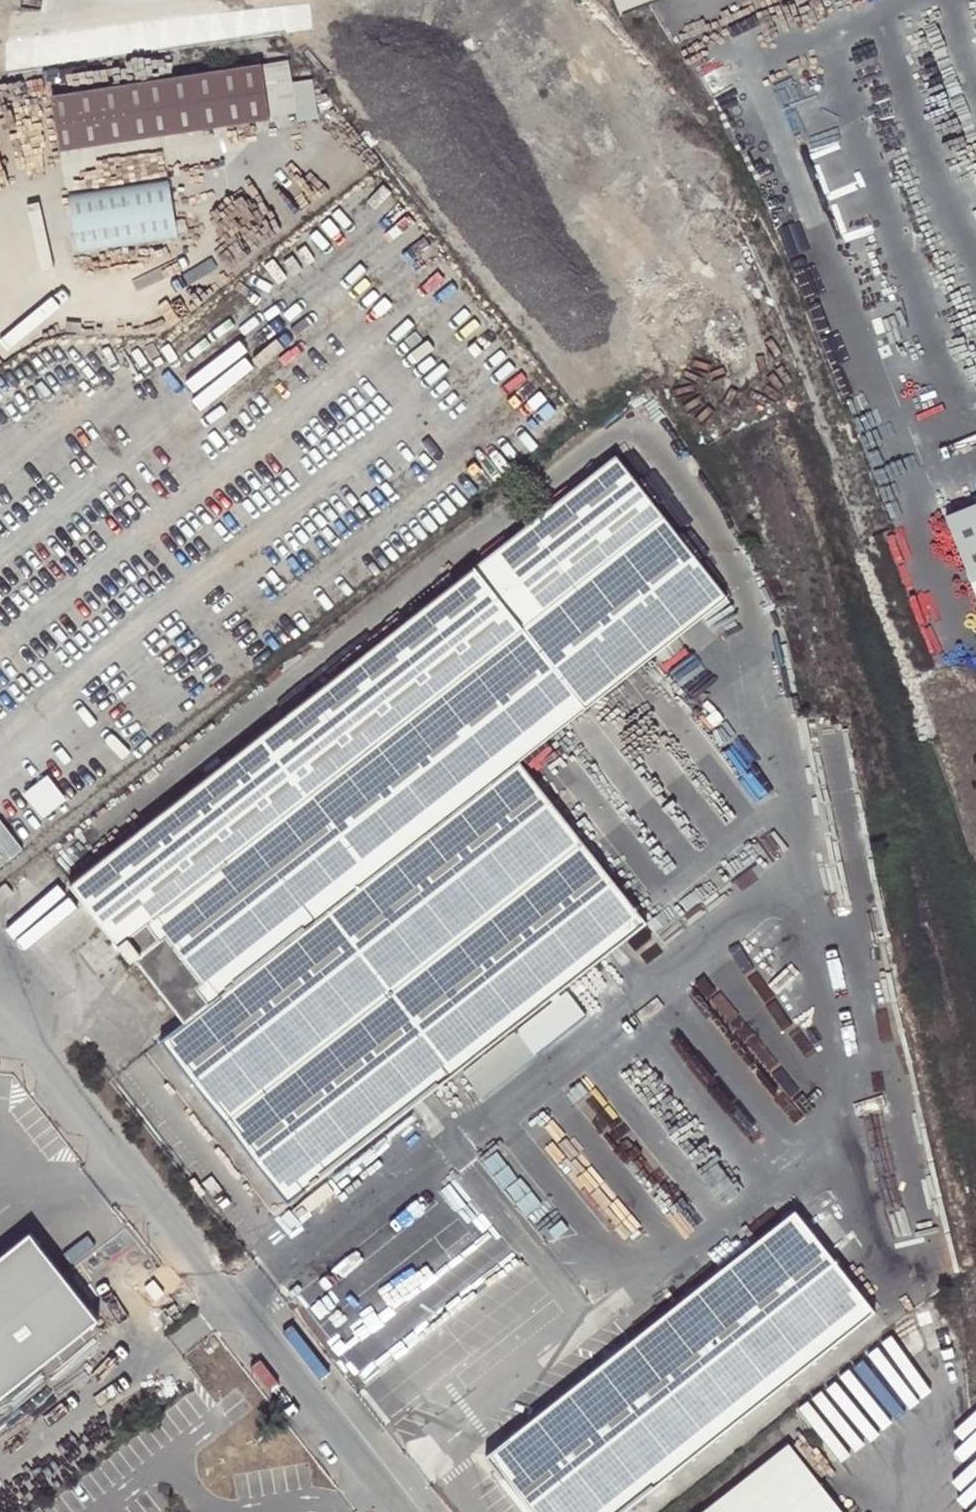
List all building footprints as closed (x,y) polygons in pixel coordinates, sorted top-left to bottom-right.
[(620,12),(648,0),(649,0),(616,0),(620,12)] [(285,60),(260,64),(267,119),(293,115),(285,60)] [(58,151),(267,119),(260,64),(49,95),(58,151)] [(64,196),(72,254),(174,239),(164,181),(64,196)] [(517,760),(531,749),(725,597),(615,456),(69,885),(127,961),(131,958),(184,1023),(161,1042),(287,1200),(644,922),(527,772),(517,760)] [(938,511),(975,614),(975,497),(938,511)] [(527,772),(540,761),(531,749),(517,760),(527,772)] [(22,849),(0,821),(0,866),(22,849)] [(5,885),(0,889),(0,904),(12,894),(5,885)] [(537,1054),(618,990),(599,966),(517,1029),(537,1054)] [(337,1193),(327,1181),(301,1202),(310,1214),(337,1193)] [(792,1210),(485,1456),(529,1511),(618,1511),(872,1311),(792,1210)] [(30,1235),(0,1258),(0,1396),(97,1319),(62,1274),(30,1235)] [(700,1511),(842,1511),(787,1443),(700,1511)]
